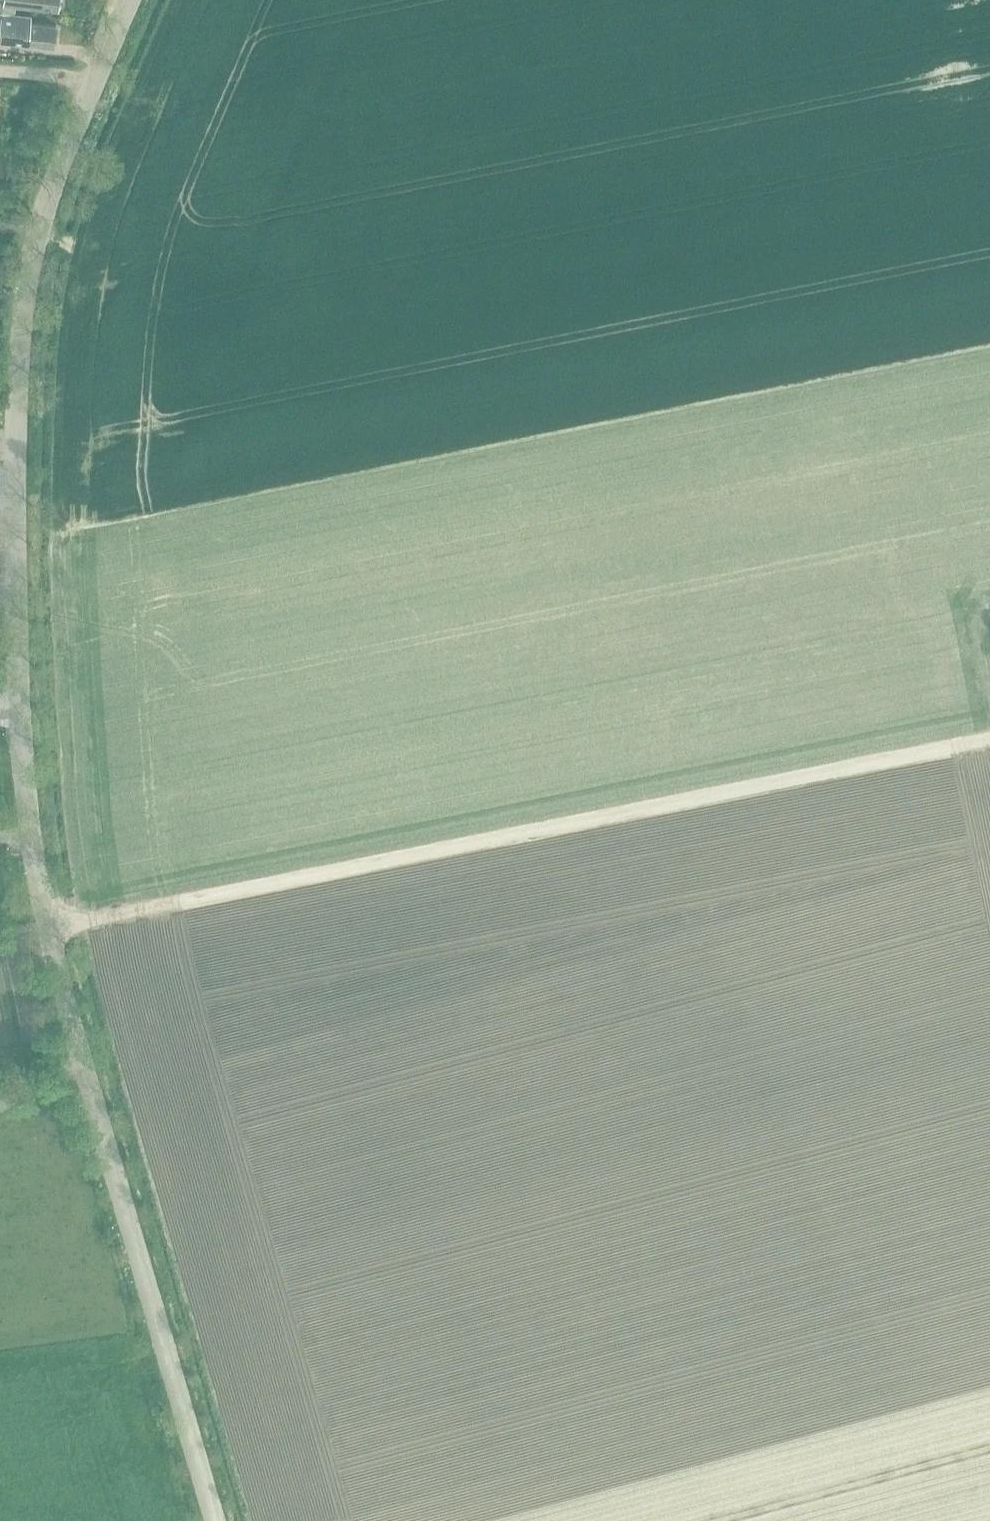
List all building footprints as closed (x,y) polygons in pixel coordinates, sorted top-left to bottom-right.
[(2,3),(16,5),(16,6),(58,11),(60,0),(2,0),(2,3)] [(2,10),(0,31),(0,40),(54,46),(56,28),(57,23),(31,20),(32,16),(17,14),(15,14),(16,6),(16,5),(2,3),(0,3),(0,10),(2,10)]
